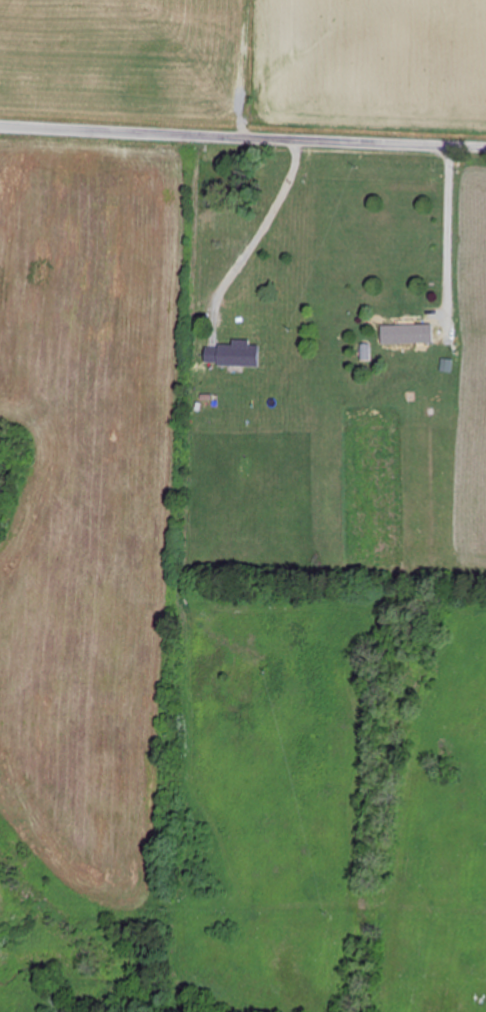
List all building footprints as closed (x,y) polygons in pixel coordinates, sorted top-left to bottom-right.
[(433,331),(403,331),(403,334),(382,334),(382,344),(433,344),(433,331)] [(443,333),(443,345),(453,345),(453,333),(443,333)]
